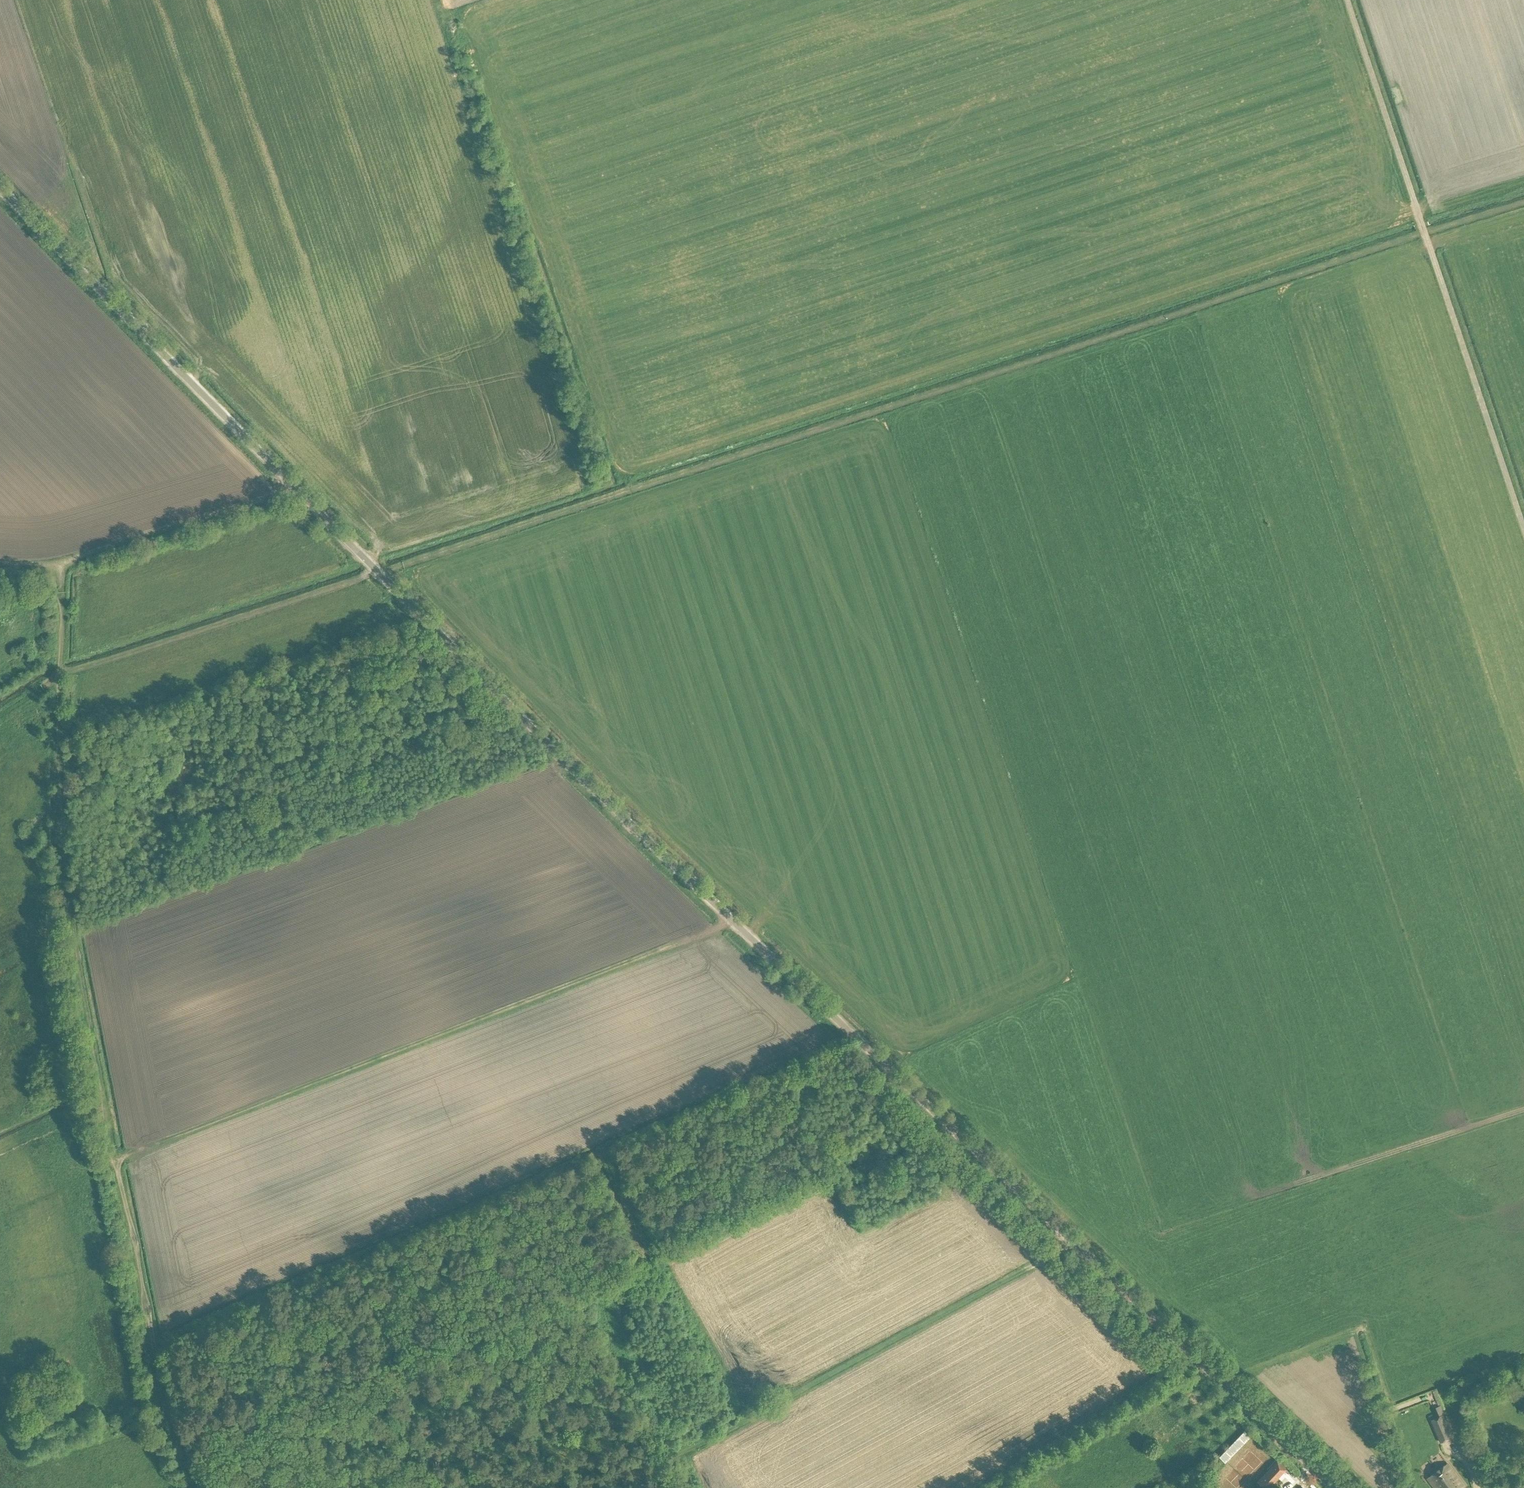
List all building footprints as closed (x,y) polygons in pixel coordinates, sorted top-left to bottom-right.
[(1455,1436),(1446,1413),(1431,1419),(1441,1443),(1455,1436)] [(1223,1453),(1229,1458),(1250,1437),(1244,1431),(1223,1453)] [(1256,1481),(1264,1487),(1269,1487),(1286,1470),(1276,1460),(1256,1481)] [(1448,1462),(1426,1478),(1433,1487),(1462,1487),(1466,1486),(1448,1462)]
